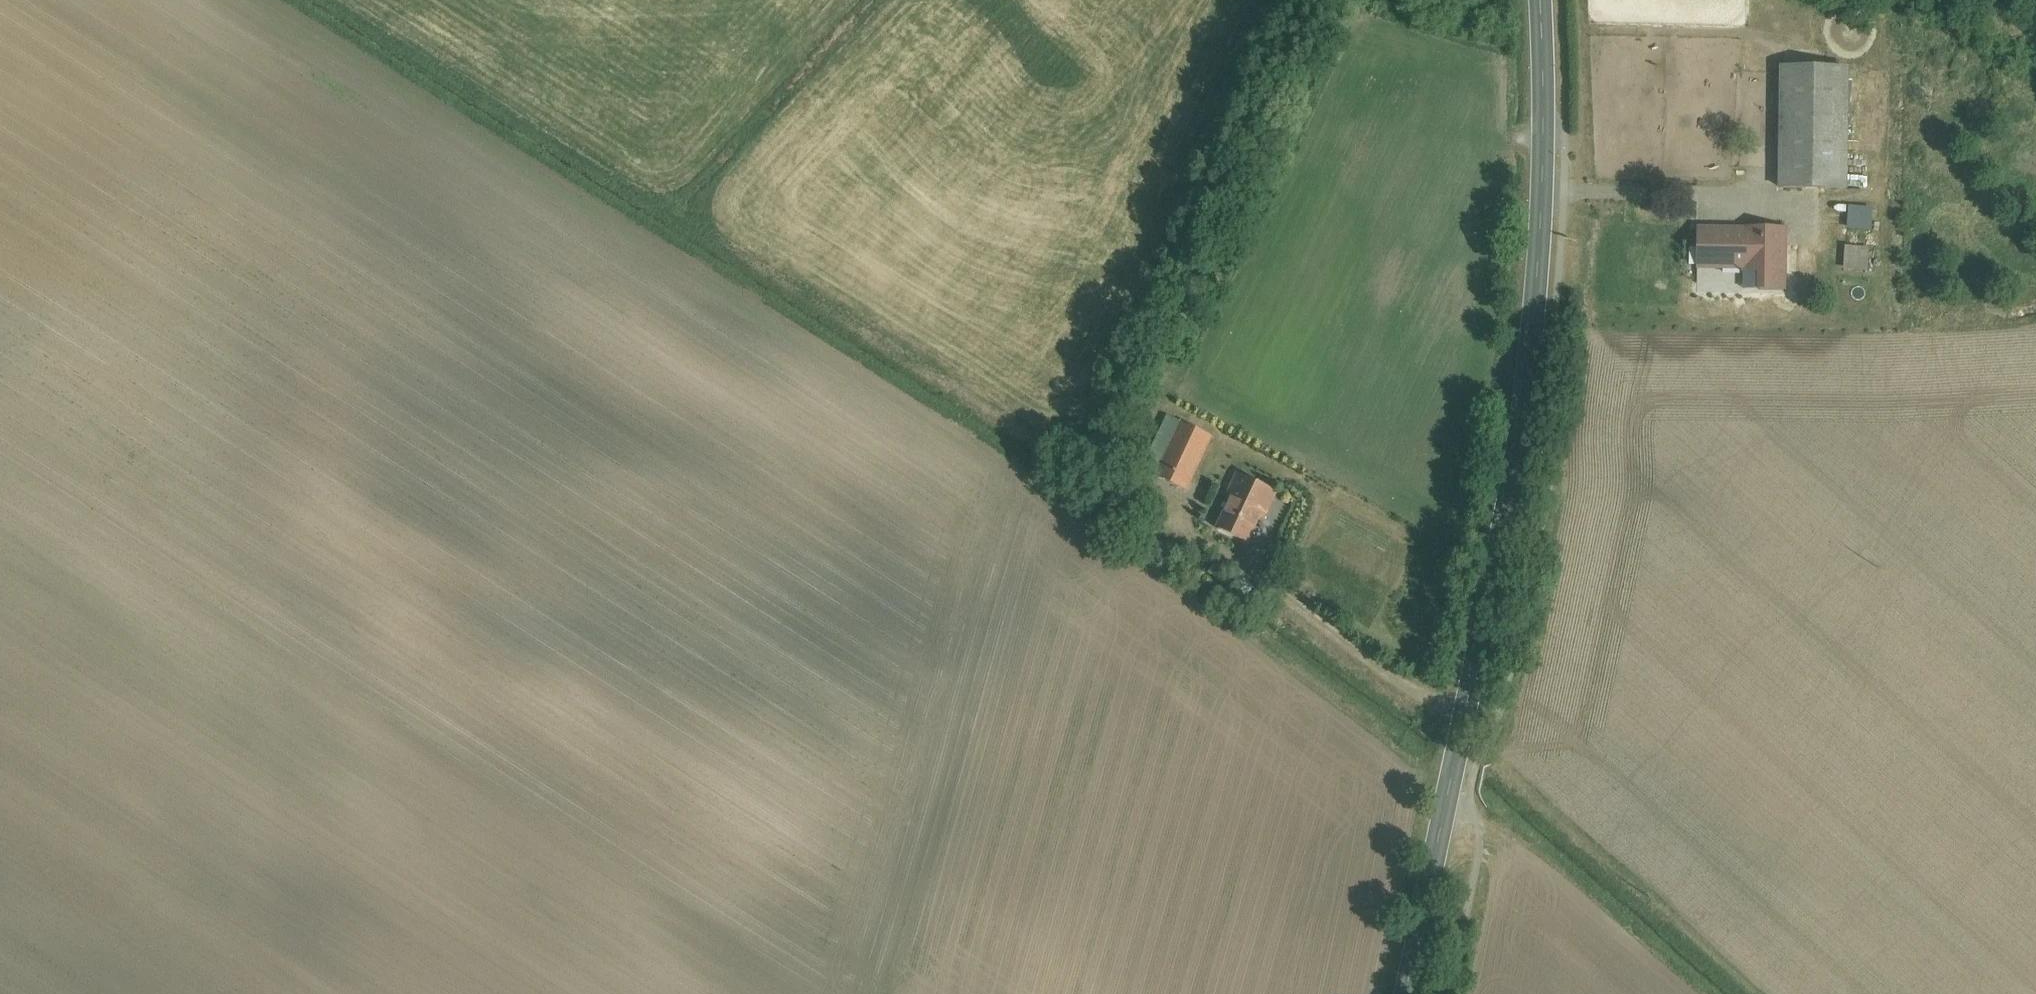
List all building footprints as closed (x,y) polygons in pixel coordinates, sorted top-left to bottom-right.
[(1839,68),(1779,68),(1779,185),(1839,185),(1839,68)] [(1754,268),(1753,299),(1787,300),(1788,226),(1698,224),(1697,266),(1754,268)] [(1225,437),(1188,423),(1168,474),(1204,489),(1225,437)] [(1277,492),(1248,477),(1221,528),(1251,544),(1277,492)]
